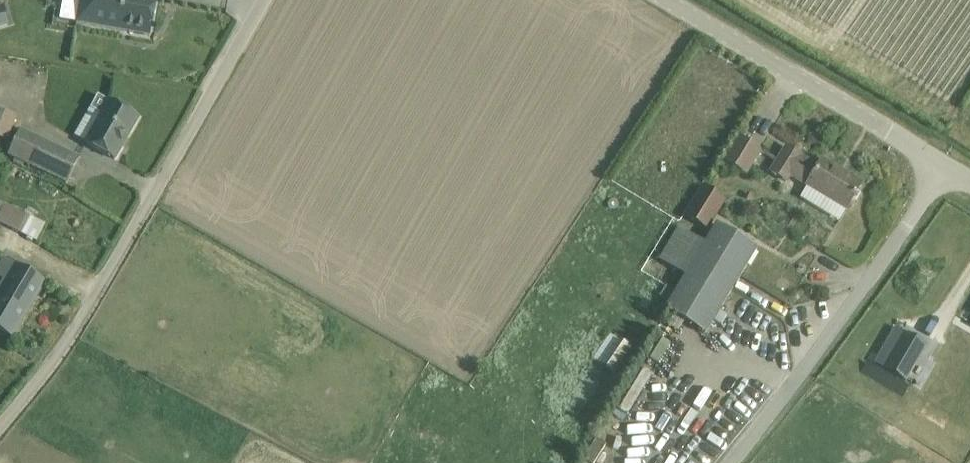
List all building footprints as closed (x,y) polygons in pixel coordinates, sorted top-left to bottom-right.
[(76,22),(149,35),(155,0),(80,0),(76,22)] [(109,101),(86,143),(114,159),(122,144),(121,144),(125,136),(126,136),(137,117),(128,112),(126,106),(118,102),(113,103),(109,101)] [(79,156),(21,129),(9,156),(67,183),(79,156)] [(738,135),(723,160),(745,174),(760,149),(738,135)] [(810,188),(826,162),(821,160),(817,166),(786,147),(771,172),(786,181),(790,175),(806,185),(810,188)] [(861,184),(826,162),(810,188),(846,209),(861,184)] [(703,186),(684,216),(707,230),(726,200),(703,186)] [(81,198),(62,189),(46,223),(30,216),(21,235),(55,251),(81,198)] [(705,334),(756,249),(715,224),(703,243),(684,232),(664,263),(684,275),(664,309),(705,334)] [(27,272),(0,256),(0,278),(3,280),(0,284),(0,330),(11,337),(44,282),(27,272)] [(613,331),(595,357),(617,372),(635,345),(613,331)] [(904,333),(883,367),(905,380),(926,345),(904,333)]
